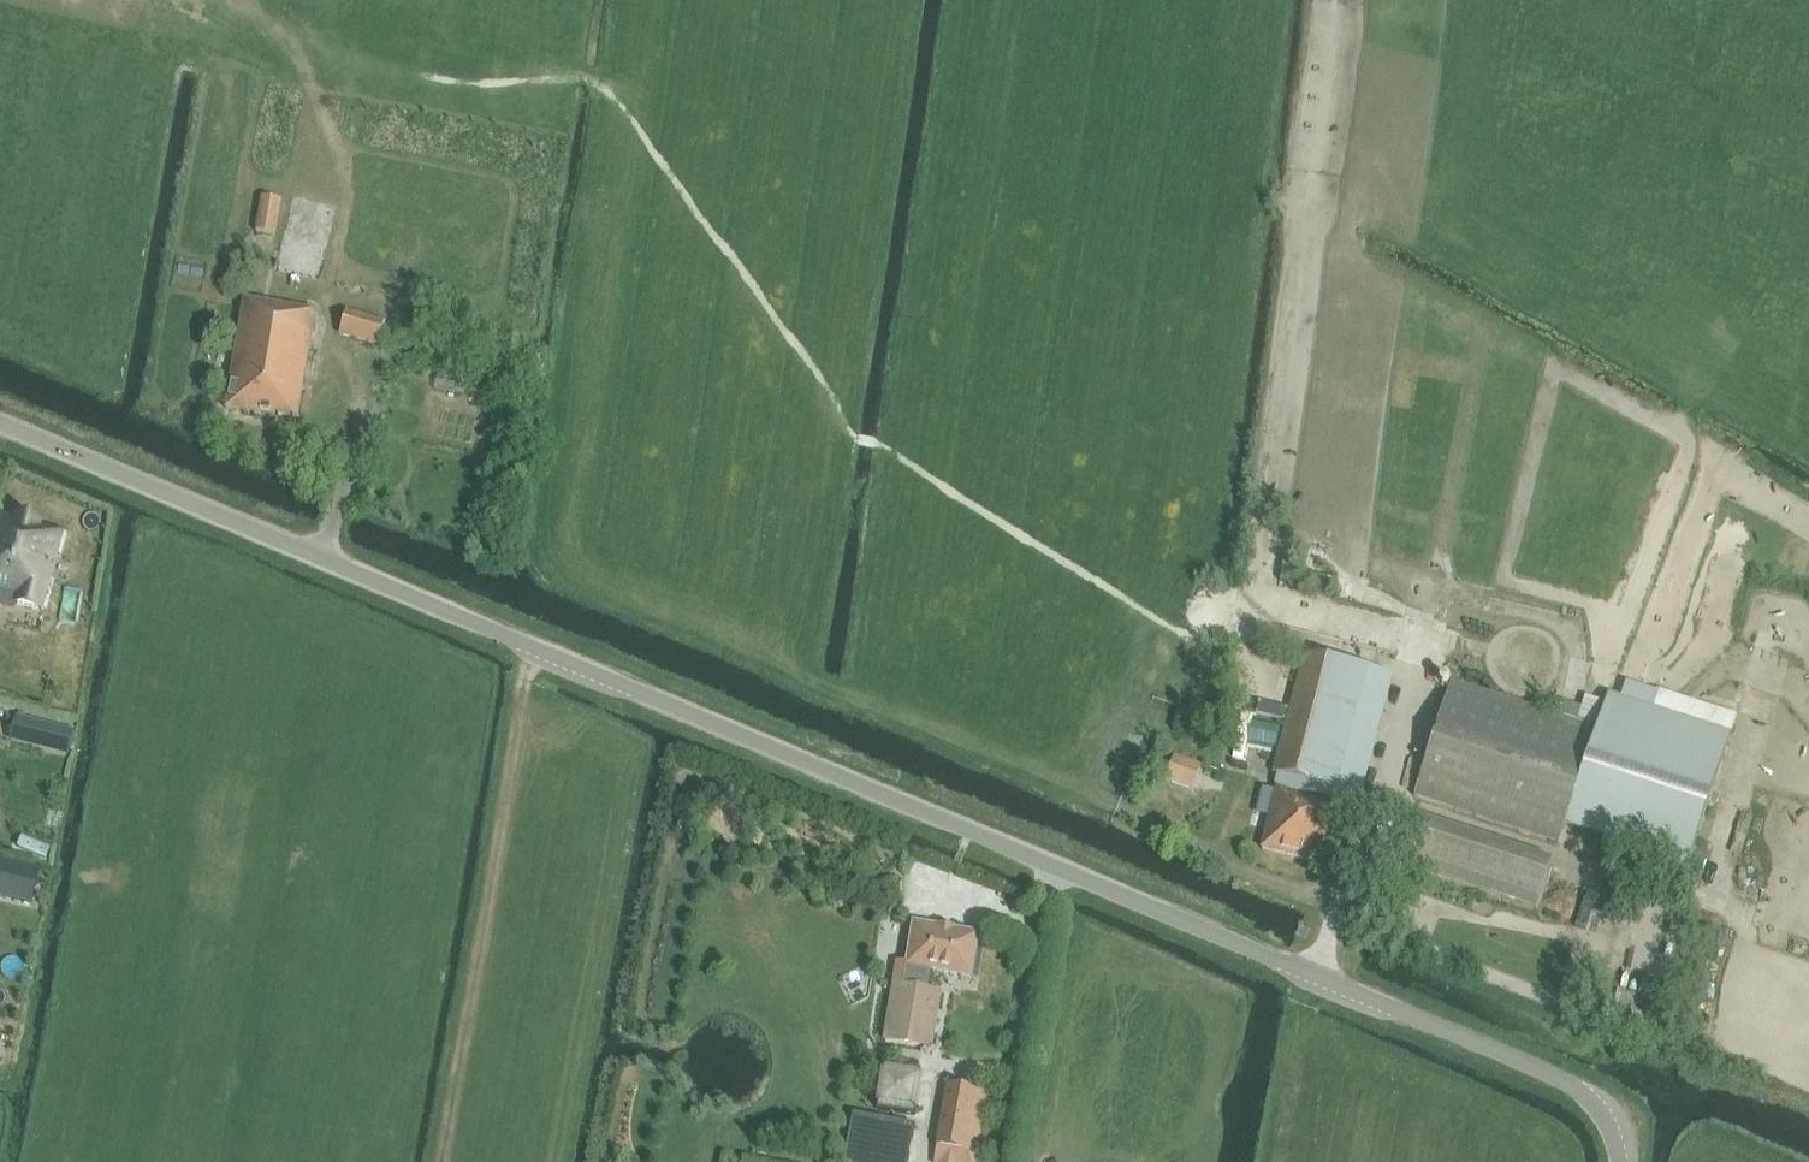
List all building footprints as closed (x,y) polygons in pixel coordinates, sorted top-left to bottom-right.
[(256,232),(277,236),(283,201),(261,197),(256,232)] [(380,348),(380,346),(393,350),(406,307),(393,304),(394,302),(354,290),(340,336),(380,348)] [(316,313),(315,312),(246,300),(227,409),(277,418),(277,416),(298,419),(316,313)] [(39,526),(18,520),(17,523),(0,518),(0,588),(19,593),(17,603),(40,610),(60,534),(38,528),(39,526)] [(1272,773),(1282,776),(1278,789),(1263,849),(1320,864),(1335,805),(1358,812),(1394,678),(1303,654),(1272,773)] [(1597,730),(1452,683),(1415,797),(1560,845),(1565,827),(1606,841),(1603,851),(1685,878),(1731,734),(1609,694),(1597,730)] [(47,746),(52,727),(16,717),(11,737),(47,746)] [(1164,783),(1194,794),(1203,766),(1175,755),(1164,783)] [(1539,909),(1552,867),(1407,820),(1393,862),(1539,909)] [(32,903),(39,873),(0,863),(0,895),(32,903)] [(899,984),(925,989),(929,969),(969,976),(976,936),(954,932),(954,931),(952,931),(952,932),(939,929),(939,928),(937,928),(937,929),(914,925),(908,964),(898,962),(896,975),(900,976),(899,984)] [(899,984),(894,984),(894,985),(895,985),(886,1042),(929,1049),(939,991),(925,989),(899,984)] [(883,1072),(877,1110),(915,1116),(921,1078),(883,1072)] [(947,1086),(934,1161),(976,1161),(988,1093),(947,1086)] [(865,1117),(852,1115),(845,1161),(909,1161),(915,1127),(865,1117)]
